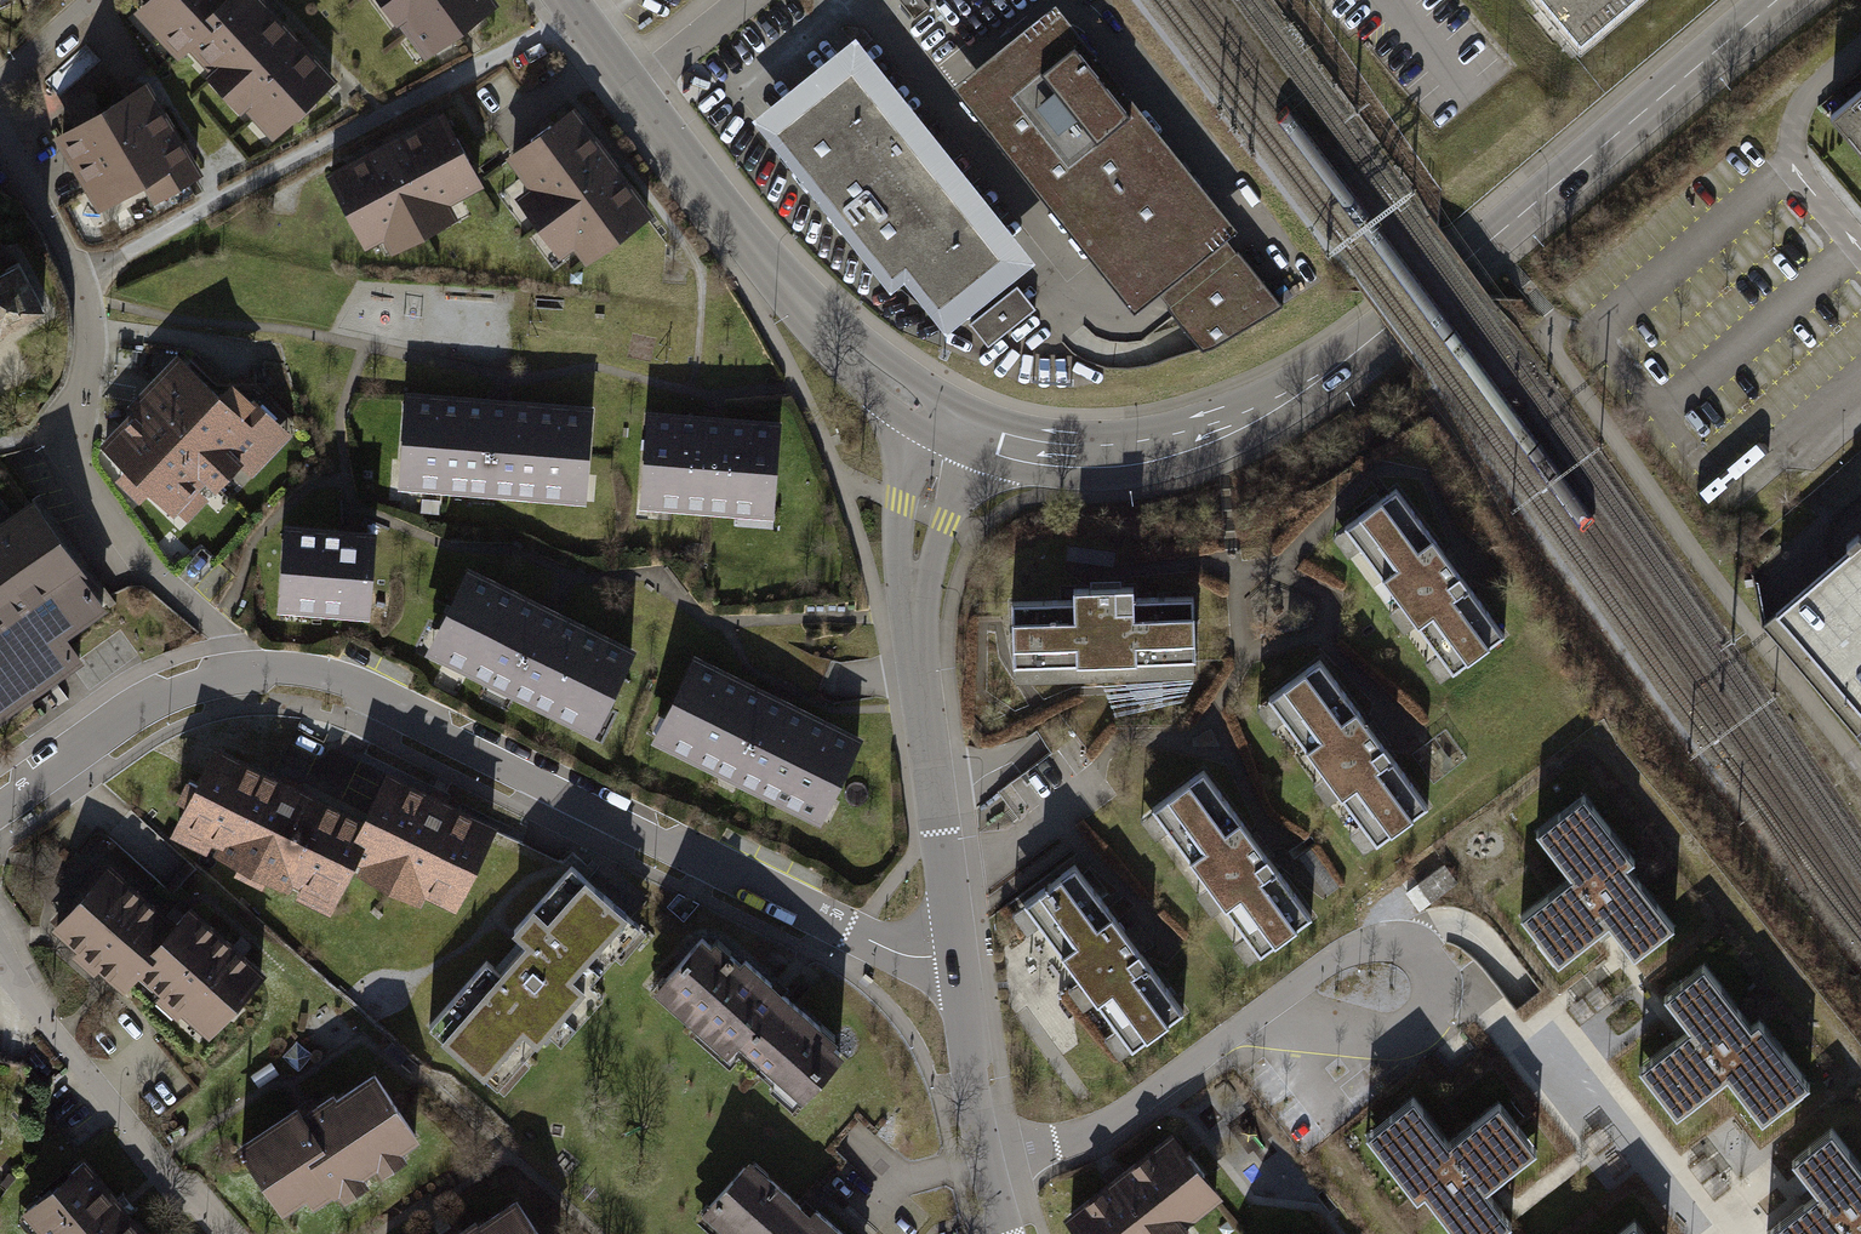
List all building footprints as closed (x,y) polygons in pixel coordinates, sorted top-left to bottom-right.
[(125,22),(177,77),(188,68),(272,158),(346,89),(263,0),(149,0),(125,22)] [(388,84),(492,2),(491,0),(321,0),(388,84)] [(948,78),(1127,311),(1149,294),(1194,351),(1276,301),(1215,232),(1228,223),(1057,0),(1050,0),(948,78)] [(1630,0),(1544,0),(1580,42),(1630,0)] [(1030,256),(850,29),(745,112),(885,288),(900,276),(941,327),(1030,256)] [(147,85),(48,143),(99,228),(147,200),(157,216),(206,187),(147,85)] [(1828,116),(1860,155),(1860,89),(1828,116)] [(575,119),(517,164),(542,197),(526,210),(567,262),(574,257),(588,275),(655,222),(575,119)] [(448,123),(325,183),(363,260),(387,249),(392,258),(458,225),(451,211),(483,195),(448,123)] [(46,316),(1,238),(0,239),(0,342),(46,316)] [(966,317),(982,340),(1031,304),(1014,281),(966,317)] [(195,352),(117,437),(198,509),(229,474),(257,499),(320,429),(265,380),(247,400),(195,352)] [(595,410),(406,394),(397,493),(587,509),(595,410)] [(784,426),(651,414),(643,512),(775,524),(784,426)] [(1396,488),(1344,526),(1452,672),(1504,634),(1396,488)] [(0,523),(0,724),(82,664),(69,639),(117,603),(37,496),(0,523)] [(379,536),(287,526),(277,614),(370,624),(379,536)] [(1774,611),(1860,713),(1860,538),(1774,611)] [(639,653),(468,569),(425,654),(596,738),(639,653)] [(1013,665),(1195,660),(1193,596),(1133,598),(1133,587),(1073,588),(1073,599),(1011,601),(1013,665)] [(1319,659),(1268,697),(1376,843),(1428,806),(1319,659)] [(654,747),(825,828),(867,741),(696,660),(654,747)] [(309,898),(363,805),(247,743),(195,834),(309,898)] [(1203,770),(1152,808),(1259,954),(1311,916),(1203,770)] [(431,915),(474,820),(380,774),(363,805),(331,865),(431,915)] [(1583,801),(1537,837),(1572,881),(1521,920),(1561,970),(1611,931),(1635,961),(1674,930),(1627,870),(1633,865),(1583,801)] [(495,1086),(640,916),(570,857),(425,1026),(495,1086)] [(1075,864),(1024,902),(1131,1048),(1183,1011),(1139,950),(1149,943),(1135,924),(1125,932),(1075,864)] [(108,868),(55,926),(123,987),(139,970),(209,1032),(261,974),(189,909),(173,926),(108,868)] [(714,934),(657,994),(793,1124),(851,1063),(714,934)] [(1729,1083),(1764,1127),(1810,1090),(1759,1027),(1753,1032),(1705,972),(1665,1004),(1689,1033),(1639,1074),(1679,1123),(1729,1083)] [(1059,1043),(1085,1025),(1063,994),(1037,1013),(1059,1043)] [(298,1108),(241,1145),(281,1206),(321,1180),(329,1193),(415,1137),(374,1074),(337,1098),(334,1094),(302,1114),(298,1108)] [(1413,1103),(1367,1139),(1417,1202),(1423,1198),(1451,1233),(1501,1233),(1510,1228),(1486,1198),(1537,1158),(1498,1108),(1448,1147),(1413,1103)] [(1832,1136),(1793,1167),(1817,1196),(1770,1233),(1860,1233),(1860,1171),(1832,1136)] [(1067,1224),(1075,1233),(1192,1233),(1190,1231),(1227,1202),(1175,1138),(1067,1224)] [(43,1233),(149,1233),(85,1159),(23,1211),(43,1233)] [(700,1219),(717,1233),(830,1233),(749,1163),(700,1219)] [(516,1201),(479,1226),(476,1221),(457,1233),(538,1233),(516,1201)]
